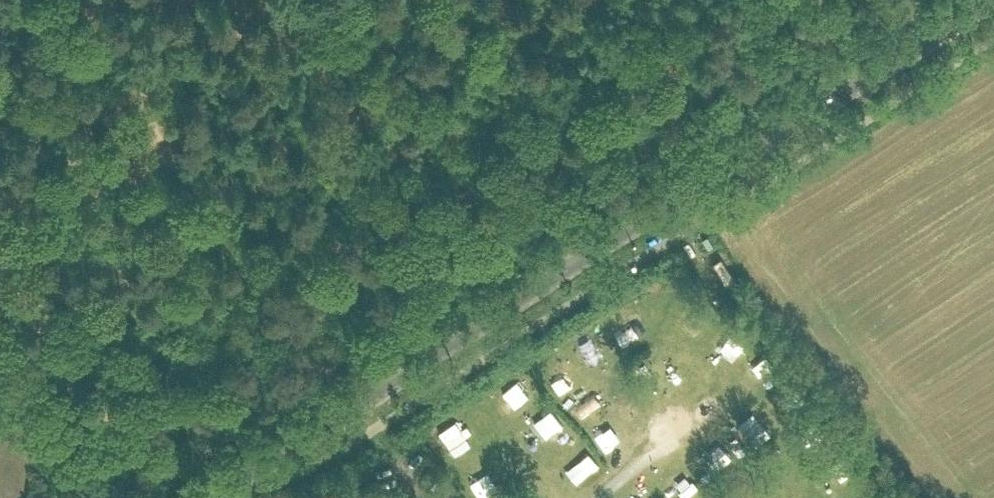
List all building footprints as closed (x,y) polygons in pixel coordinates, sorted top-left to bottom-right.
[(720,257),(712,262),(725,282),(733,277),(720,257)] [(580,343),(594,364),(607,356),(593,335),(580,343)] [(504,396),(522,430),(540,420),(533,408),(535,407),(524,385),(504,396)] [(571,408),(586,425),(606,406),(591,389),(571,408)] [(540,437),(553,455),(579,436),(566,418),(540,437)] [(595,451),(585,458),(605,487),(615,480),(595,451)] [(583,462),(570,474),(587,492),(601,480),(583,462)] [(681,472),(660,489),(667,497),(702,497),(681,472)] [(482,484),(473,489),(478,497),(490,497),(482,484)]
